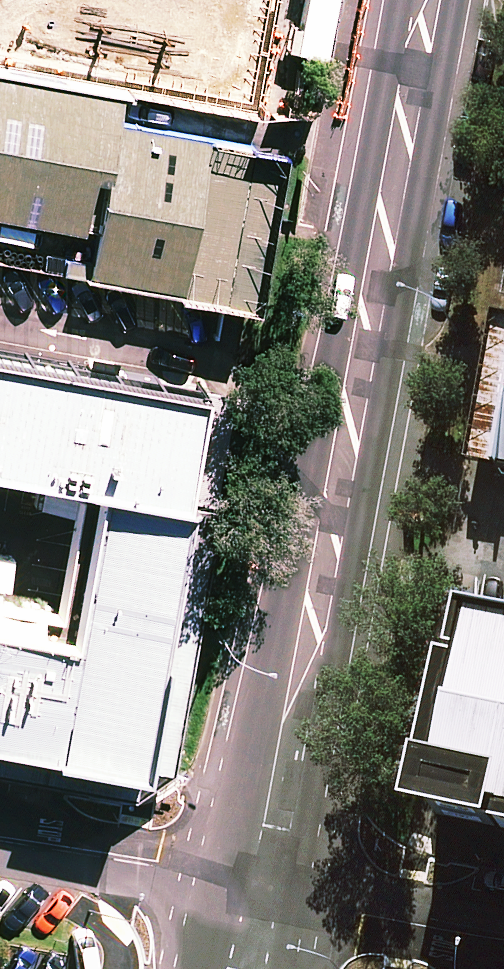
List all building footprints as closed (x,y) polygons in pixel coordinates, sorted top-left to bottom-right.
[(247,0),(0,0),(0,60),(229,100),(247,0)] [(0,75),(0,190),(86,205),(78,250),(242,278),(270,122),(0,75)] [(0,352),(0,469),(82,484),(165,498),(185,384),(0,352)] [(496,475),(503,476),(503,429),(496,475)] [(165,498),(82,484),(61,603),(0,592),(0,734),(121,755),(165,498)] [(470,621),(437,807),(503,822),(503,628),(470,621)]
